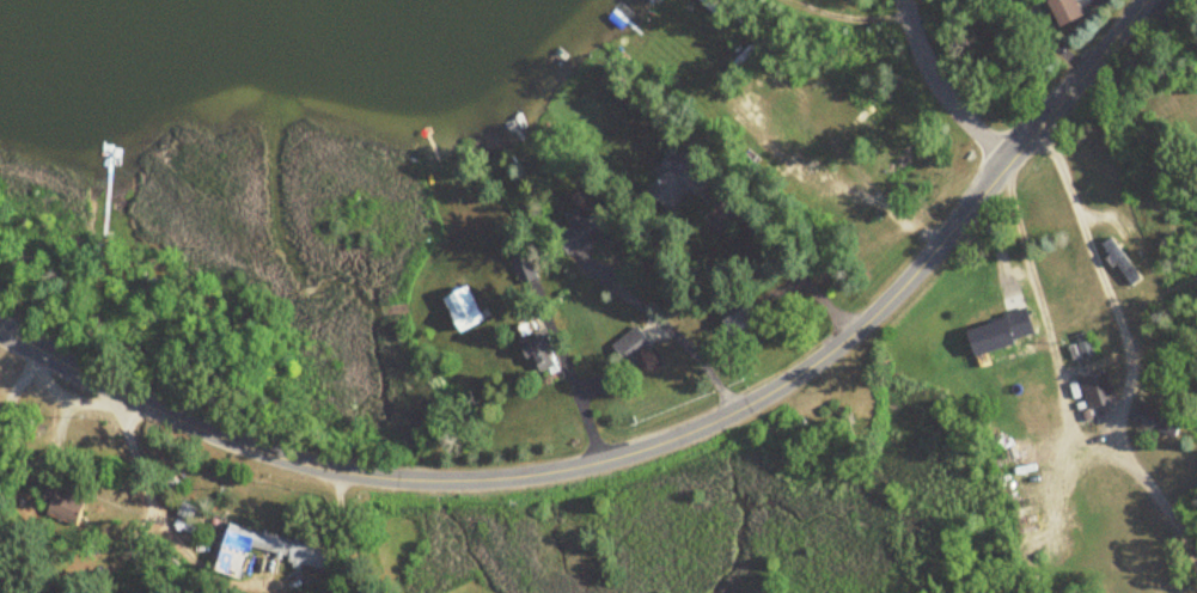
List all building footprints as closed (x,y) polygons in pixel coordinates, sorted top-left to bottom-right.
[(725,0),(709,0),(706,4),(722,18),(732,7),(725,0)] [(1067,26),(1091,17),(1084,0),(1057,0),(1067,26)] [(590,248),(620,227),(606,208),(588,220),(581,209),(569,217),(590,248)] [(1133,285),(1142,278),(1113,239),(1104,246),(1133,285)] [(449,300),(467,334),(492,320),(474,287),(449,300)] [(762,316),(751,303),(725,325),(736,337),(762,316)] [(980,357),(1037,339),(1029,312),(972,330),(980,357)] [(535,357),(546,373),(566,360),(538,317),(517,331),(535,358),(535,357)] [(613,348),(633,369),(657,348),(638,326),(613,348)] [(1077,337),(1086,359),(1096,355),(1087,333),(1077,337)] [(1090,410),(1117,403),(1109,374),(1083,380),(1090,410)] [(1183,412),(1135,402),(1130,424),(1178,435),(1183,412)] [(91,500),(52,486),(42,513),(81,527),(91,500)] [(331,570),(336,550),(230,525),(219,572),(239,576),(245,550),(331,570)]
